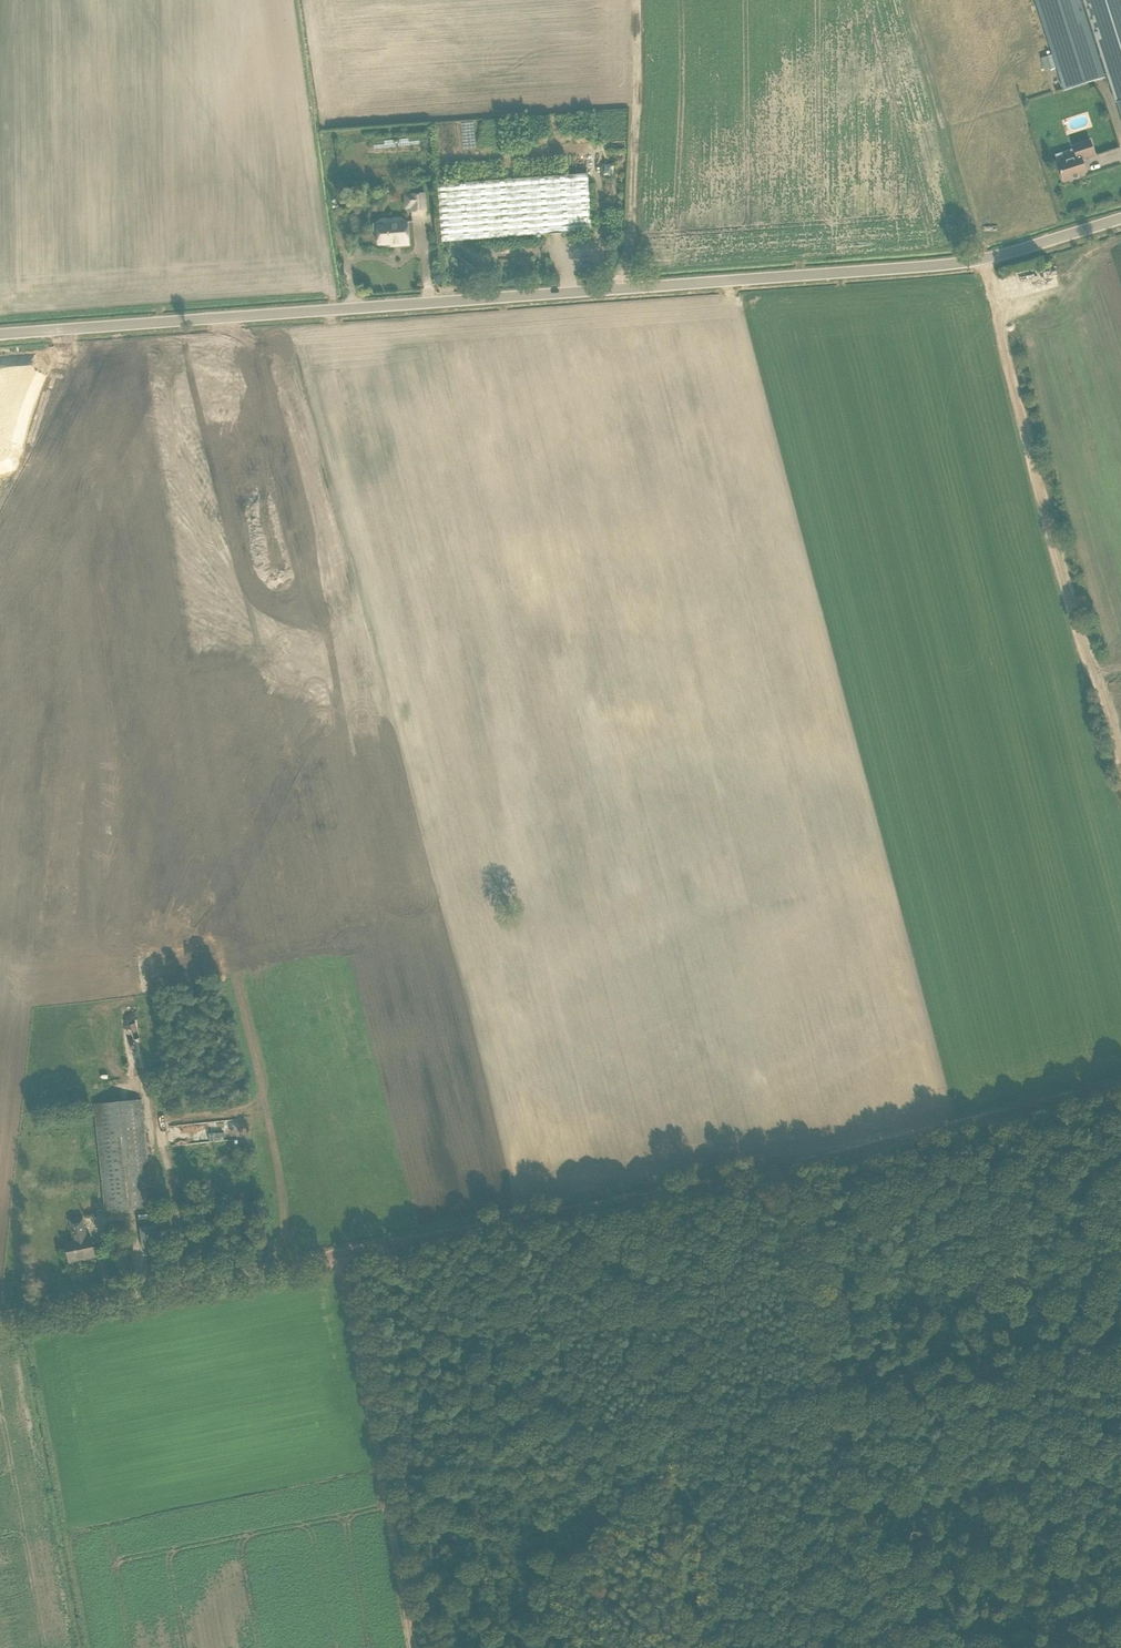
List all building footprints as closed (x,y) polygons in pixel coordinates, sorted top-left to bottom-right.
[(1108,76),(1120,116),(1120,0),(1036,0),(1053,54),(1057,67),(1065,90),(1108,76)] [(1053,54),(1043,57),(1047,70),(1057,67),(1053,54)] [(1082,160),(1095,156),(1090,140),(1072,146),(1076,157),(1057,163),(1063,182),(1073,179),(1072,177),(1086,173),(1082,160)] [(442,242),(592,231),(587,174),(437,185),(442,242)] [(426,211),(425,200),(425,193),(404,195),(405,210),(411,209),(411,212),(426,211)] [(400,245),(409,245),(407,221),(383,223),(382,222),(375,222),(373,224),(373,232),(375,233),(377,233),(378,245),(400,243),(400,245)] [(105,1211),(152,1207),(141,1100),(94,1104),(105,1209),(105,1211)] [(91,1237),(87,1238),(83,1218),(70,1221),(74,1240),(65,1242),(69,1262),(95,1257),(91,1237)] [(160,1246),(171,1245),(168,1223),(157,1224),(160,1246)] [(142,1249),(160,1246),(157,1224),(139,1226),(142,1249)]
